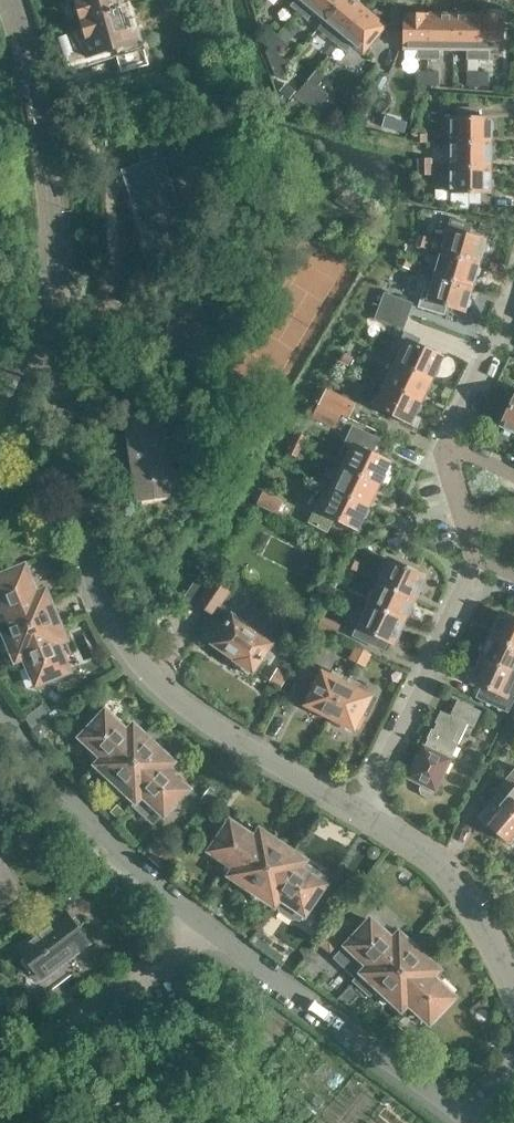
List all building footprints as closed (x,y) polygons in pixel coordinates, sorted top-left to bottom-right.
[(83,20),(126,7),(124,0),(70,0),(71,3),(78,1),(83,20)] [(166,10),(184,5),(183,0),(164,0),(166,10)] [(298,11),(307,0),(295,0),(291,5),(298,11)] [(298,11),(308,20),(314,12),(323,20),(341,0),(307,0),(298,11)] [(337,44),(367,9),(355,0),(341,0),(323,20),(335,30),(329,37),(337,44)] [(126,7),(83,20),(88,37),(82,39),(87,56),(129,44),(129,47),(116,50),(122,72),(149,64),(144,43),(137,18),(130,20),(126,7)] [(367,9),(337,44),(346,51),(352,44),(363,53),(386,26),(367,9)] [(417,59),(428,59),(428,14),(405,14),(404,49),(417,49),(417,59)] [(428,14),(428,59),(440,59),(440,50),(453,50),(453,15),(428,14)] [(467,59),(479,59),(480,15),(453,15),(453,50),(467,50),(467,59)] [(480,15),(479,59),(489,59),(489,51),(504,51),(504,15),(480,15)] [(262,41),(270,48),(280,36),(271,29),(262,41)] [(280,36),(270,48),(278,55),(288,43),(280,36)] [(300,84),(303,87),(318,70),(309,62),(299,74),(304,78),(300,84)] [(318,70),(303,87),(307,89),(311,83),(317,88),(326,76),(318,70)] [(417,86),(428,86),(428,71),(417,71),(417,86)] [(428,71),(428,86),(439,86),(439,71),(428,71)] [(478,86),(478,71),(468,71),(467,86),(478,86)] [(478,71),(478,86),(488,86),(488,71),(478,71)] [(451,144),(491,144),(491,119),(451,119),(451,144)] [(136,137),(140,148),(137,149),(142,162),(122,168),(137,214),(139,213),(146,234),(166,227),(170,240),(190,233),(183,210),(184,210),(181,200),(177,202),(171,182),(204,171),(190,131),(157,142),(154,131),(136,137)] [(413,134),(413,142),(427,142),(427,134),(413,134)] [(451,168),(491,168),(491,144),(451,144),(451,168)] [(418,167),(432,167),(432,158),(418,158),(418,167)] [(432,167),(418,167),(418,175),(432,175),(432,167)] [(491,168),(451,168),(451,192),(452,192),(452,209),(470,209),(470,204),(481,204),(481,192),(491,193),(491,168)] [(416,245),(441,252),(479,263),(486,240),(468,235),(471,223),(451,217),(444,242),(419,234),(416,245)] [(434,275),(473,287),(479,263),(441,252),(434,275)] [(397,264),(410,270),(413,261),(400,256),(397,264)] [(473,287),(434,275),(432,283),(425,281),(417,307),(445,315),(447,305),(465,311),(473,287)] [(379,305),(409,316),(414,302),(385,291),(379,305)] [(409,316),(379,305),(374,318),(404,329),(409,316)] [(397,361),(433,378),(443,357),(404,338),(399,347),(403,349),(397,361)] [(340,362),(350,366),(354,357),(344,353),(341,352),(338,360),(340,361),(340,362)] [(433,378),(397,361),(387,382),(423,399),(433,378)] [(423,399),(387,382),(380,396),(376,394),(372,403),(412,422),(423,399)] [(319,403),(349,417),(357,402),(327,387),(319,403)] [(513,430),(513,401),(503,425),(513,430)] [(349,417),(319,403),(312,417),(334,428),(340,415),(349,418),(349,417)] [(128,411),(139,499),(174,495),(164,407),(128,411)] [(344,467),(380,483),(390,462),(372,453),(379,439),(353,426),(345,442),(354,446),(344,467)] [(292,442),(301,448),(307,437),(297,432),(292,442)] [(301,448),(292,442),(287,452),(297,457),(301,448)] [(333,488),(369,505),(380,483),(344,467),(333,488)] [(369,505),(333,488),(333,489),(325,485),(308,523),(328,532),(335,517),(358,528),(369,505)] [(258,503),(278,513),(284,501),(264,491),(258,503)] [(345,567),(356,572),(360,563),(350,558),(345,567)] [(6,607),(7,611),(20,605),(24,615),(50,604),(45,590),(36,594),(25,566),(6,574),(2,566),(3,566),(1,560),(0,559),(0,594),(3,602),(0,603),(0,609),(6,607)] [(379,581),(414,598),(425,576),(389,559),(379,581)] [(356,572),(345,567),(342,574),(353,579),(356,572)] [(184,597),(220,621),(237,595),(229,590),(211,578),(205,587),(195,581),(184,597)] [(368,603),(404,620),(414,598),(379,581),(368,603)] [(333,596),(342,601),(346,593),(337,588),(333,596)] [(404,620),(368,603),(358,625),(393,642),(404,620)] [(50,604),(24,615),(20,605),(7,611),(6,607),(0,609),(0,619),(17,658),(26,654),(24,649),(37,644),(34,635),(59,625),(50,604)] [(513,645),(513,618),(502,612),(491,635),(513,645)] [(232,614),(213,642),(237,659),(236,660),(238,661),(237,663),(250,672),(251,670),(253,671),(273,642),(232,614)] [(26,654),(17,658),(19,663),(27,660),(37,683),(68,670),(57,641),(65,638),(59,625),(34,635),(37,644),(24,649),(26,654)] [(513,672),(513,645),(491,635),(481,656),(513,672)] [(349,658),(357,662),(362,649),(355,646),(349,658)] [(362,649),(357,662),(366,666),(372,654),(362,649)] [(481,656),(470,678),(482,684),(476,696),(507,711),(513,697),(513,672),(481,656)] [(304,704),(330,717),(348,682),(322,669),(304,704)] [(348,682),(330,717),(355,730),(363,714),(367,716),(377,697),(348,682)] [(409,777),(422,783),(419,788),(421,793),(428,797),(433,795),(435,790),(436,791),(452,758),(459,742),(453,739),(462,720),(474,726),(482,710),(458,699),(451,714),(441,710),(436,721),(438,722),(435,729),(432,728),(428,737),(429,738),(426,745),(425,744),(409,777)] [(95,759),(98,762),(105,755),(108,758),(116,748),(125,755),(145,734),(134,724),(128,731),(106,711),(83,735),(101,752),(95,759)] [(511,719),(497,746),(503,749),(507,741),(512,744),(513,741),(513,721),(511,719)] [(161,750),(145,734),(125,755),(116,748),(108,758),(105,755),(98,762),(136,798),(143,791),(139,788),(148,778),(141,771),(161,750)] [(143,791),(136,798),(139,801),(136,804),(153,819),(162,810),(164,812),(187,788),(166,768),(173,760),(161,750),(141,771),(148,778),(139,788),(143,791)] [(487,822),(486,822),(507,839),(513,831),(513,768),(502,782),(512,791),(498,807),(491,802),(479,815),(487,822)] [(200,799),(211,807),(220,794),(209,786),(200,799)] [(227,870),(232,873),(237,865),(241,868),(249,856),(257,861),(273,838),(260,830),(256,837),(230,820),(212,848),(232,862),(227,870)] [(151,854),(149,856),(160,866),(173,853),(156,837),(145,848),(151,854)] [(292,851),(273,838),(257,861),(249,856),(241,868),(237,865),(232,873),(240,878),(235,886),(243,891),(248,884),(275,902),(280,894),(276,891),(284,880),(276,874),(292,851)] [(280,894),(275,902),(280,905),(278,907),(279,911),(292,920),(296,919),(299,921),(324,883),(299,867),(304,859),(292,851),(276,874),(284,880),(276,891),(280,894)] [(0,860),(0,903),(6,899),(9,900),(19,893),(20,889),(0,860)] [(19,948),(51,990),(74,973),(64,961),(90,941),(67,912),(19,948)] [(338,915),(321,937),(333,947),(350,925),(338,915)] [(337,955),(359,976),(370,964),(374,967),(384,957),(390,963),(410,942),(400,932),(394,939),(371,918),(348,943),(349,943),(337,955)] [(258,937),(273,947),(280,937),(266,927),(258,937)] [(407,978),(427,957),(410,942),(390,963),(384,957),(374,967),(370,964),(359,976),(356,979),(370,991),(377,984),(397,1002),(386,1014),(392,1019),(402,1007),(402,1006),(409,999),(404,995),(414,985),(407,978)] [(402,1006),(402,1007),(405,1010),(412,1003),(430,1020),(453,995),(432,975),(438,968),(427,957),(407,978),(414,985),(404,995),(409,999),(402,1006)] [(341,996),(349,1004),(358,994),(350,987),(341,996)] [(406,1046),(416,1056),(420,1053),(421,1054),(431,1048),(417,1035),(406,1046)]
